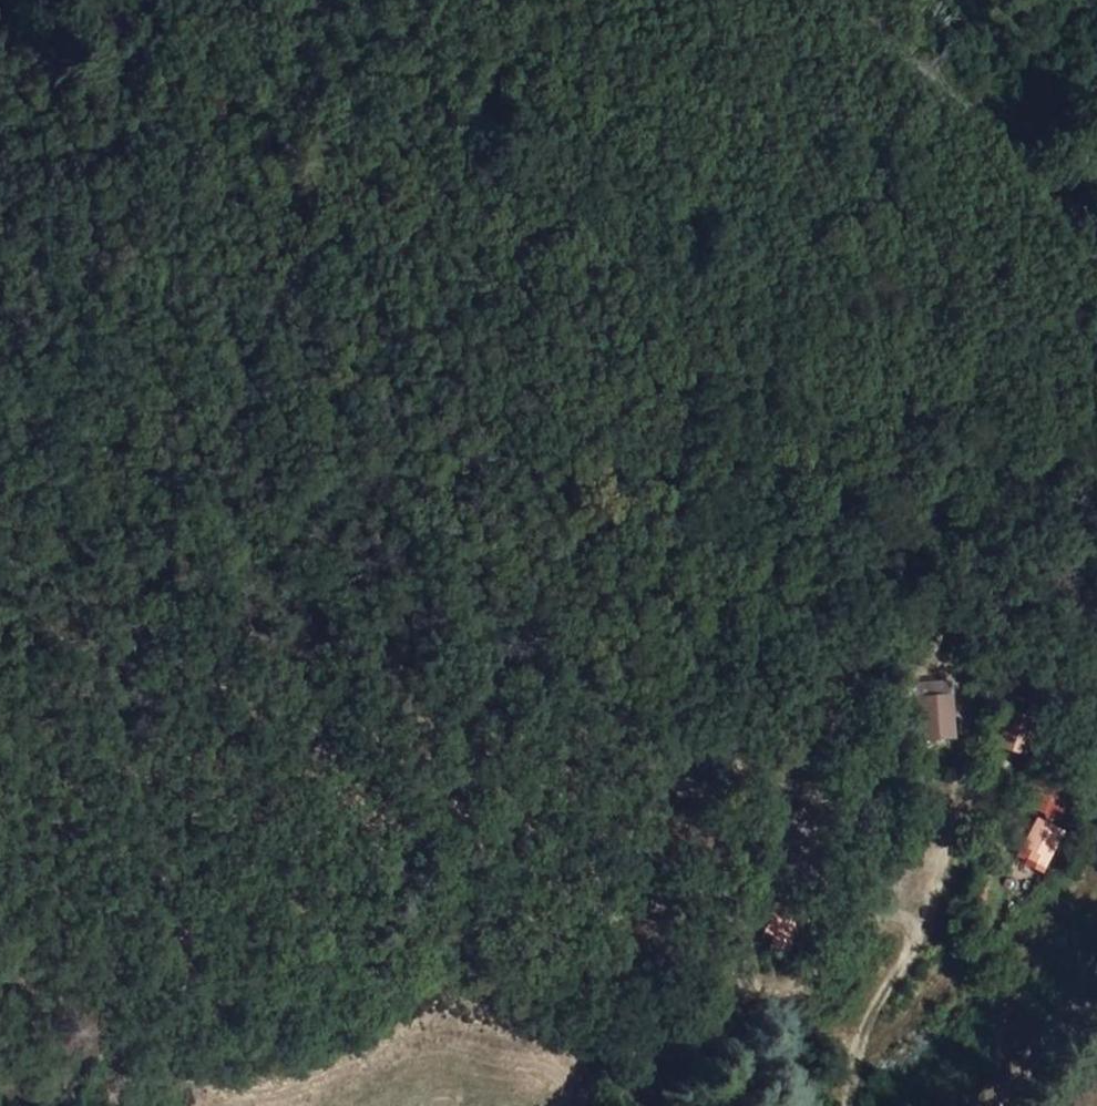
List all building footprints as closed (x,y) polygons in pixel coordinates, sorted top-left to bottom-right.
[(951,690),(913,690),(914,746),(952,746),(951,690)] [(1010,844),(1036,867),(1061,840),(1036,816),(1010,844)]
